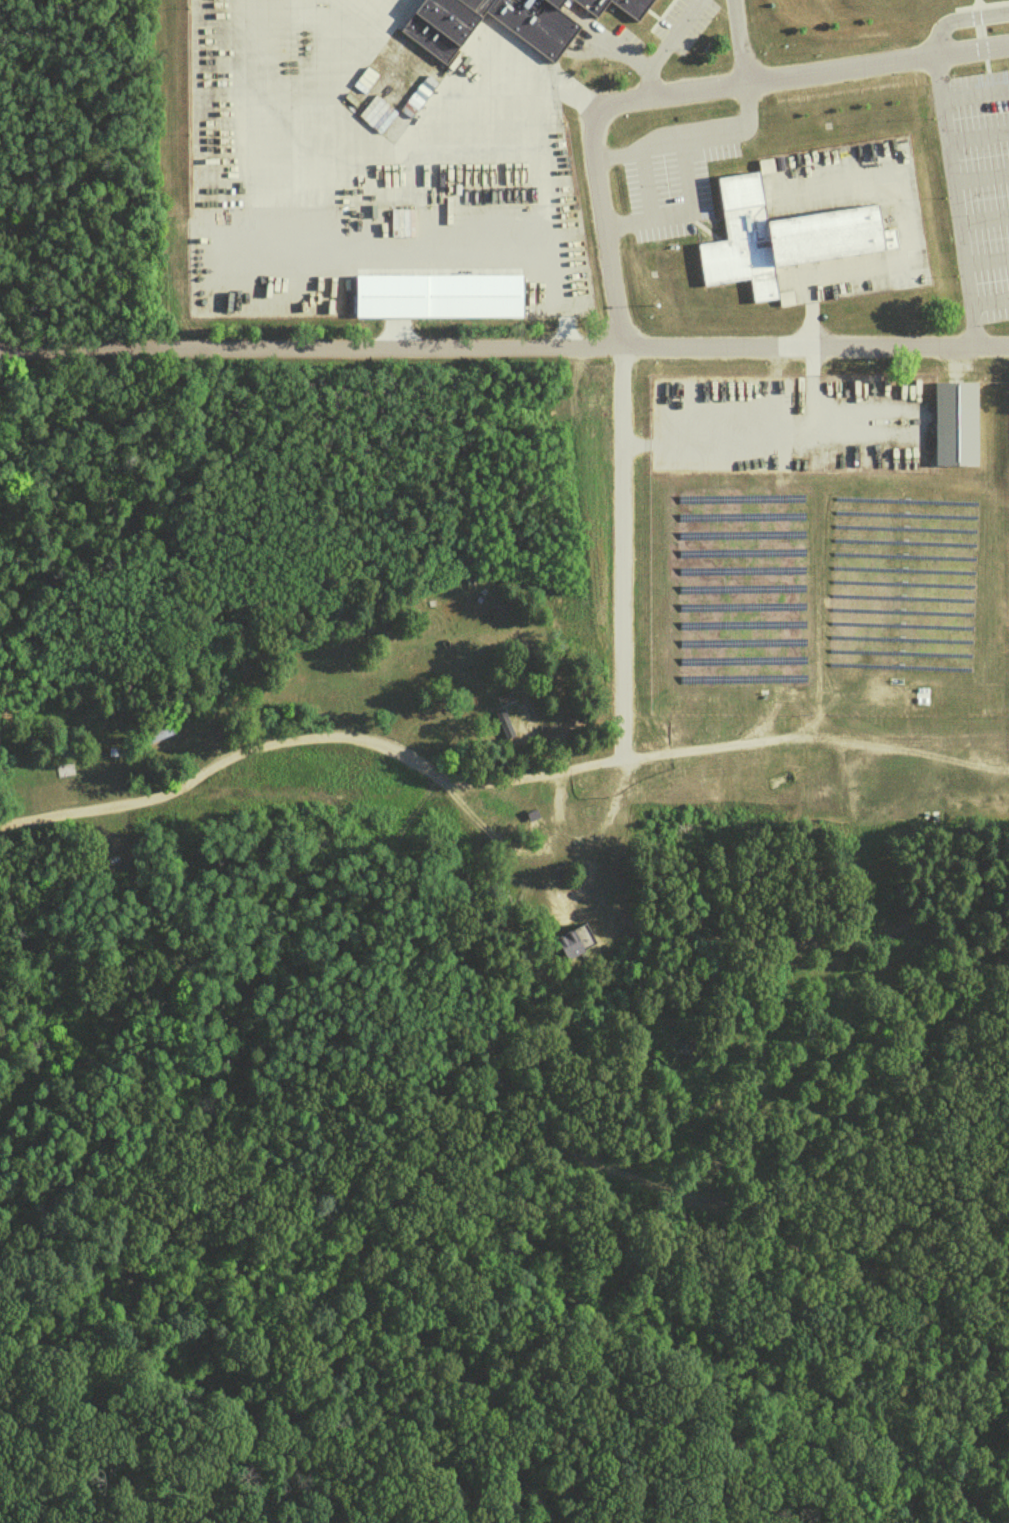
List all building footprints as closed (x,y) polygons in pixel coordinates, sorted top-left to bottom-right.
[(395,34),(444,71),(484,18),(549,67),(577,31),(554,14),(565,0),(420,0),(395,34)] [(598,25),(611,8),(638,29),(660,0),(565,0),(598,25)] [(752,173),(717,179),(727,241),(696,247),(703,289),(751,281),(755,306),(782,302),(776,269),(882,251),(875,210),(762,229),(752,173)] [(520,274),(353,273),(353,316),(519,316),(520,274)] [(934,385),(978,385),(978,469),(934,469),(934,385)] [(563,958),(592,944),(582,922),(553,936),(563,958)]
